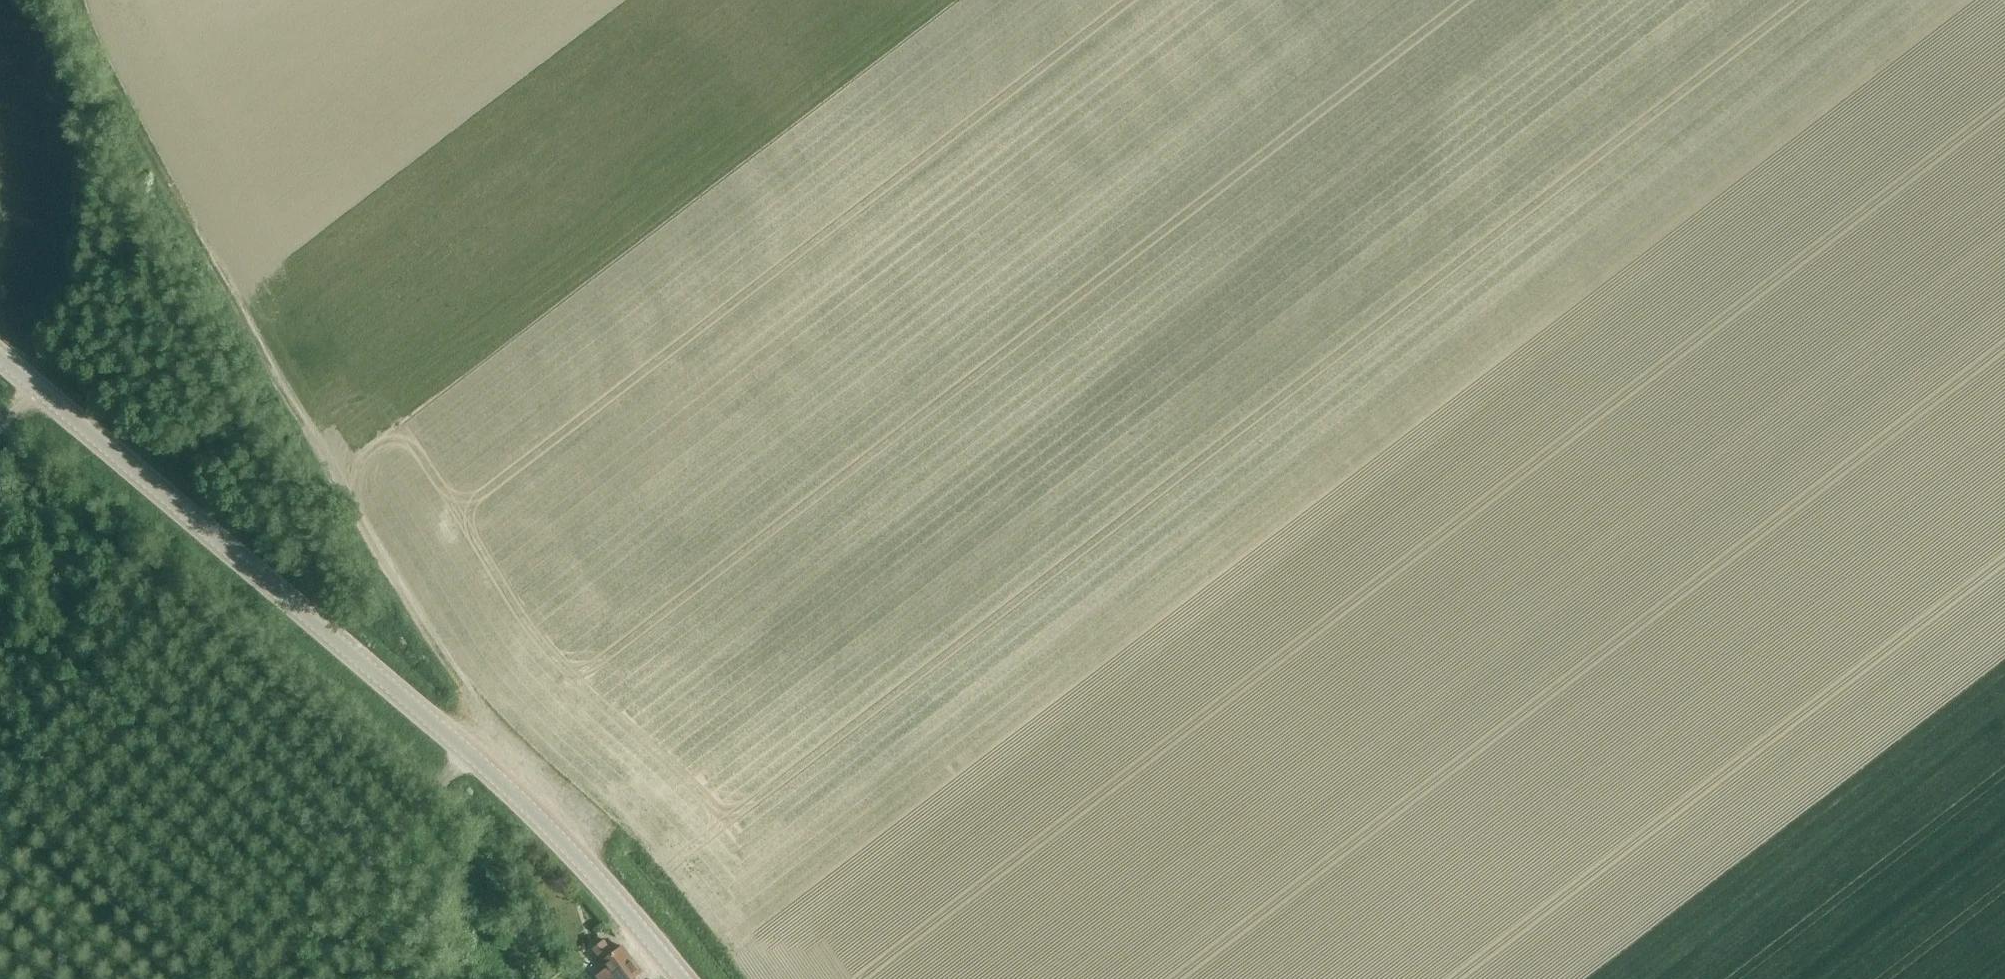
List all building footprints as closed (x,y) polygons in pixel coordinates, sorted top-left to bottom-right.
[(602,960),(608,968),(597,976),(600,978),(631,978),(640,972),(621,946),(612,952),(603,941),(593,948),(602,960)]
